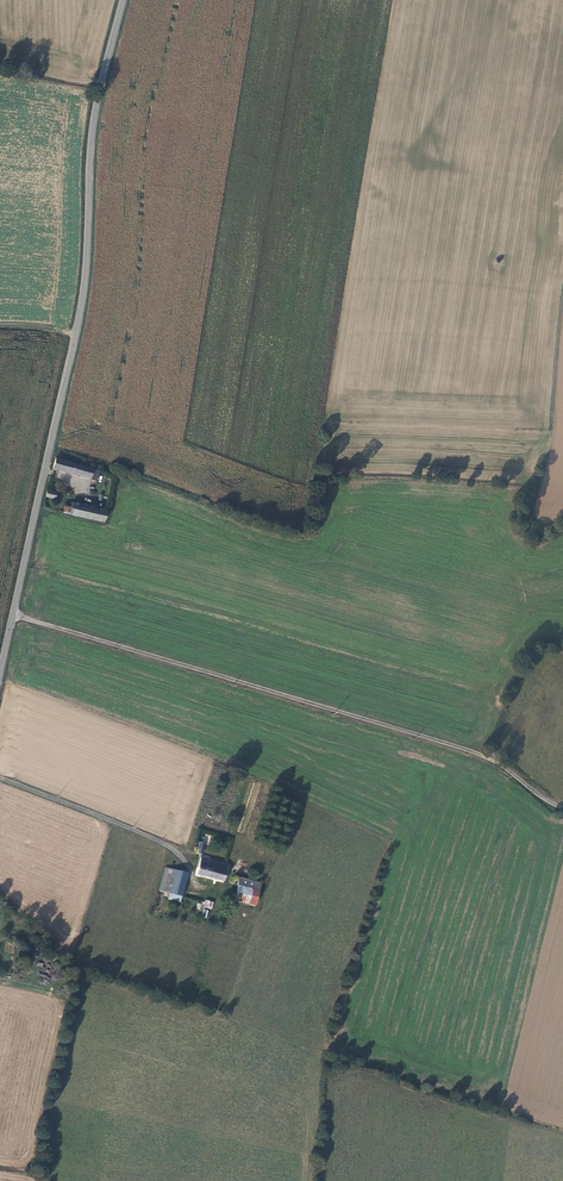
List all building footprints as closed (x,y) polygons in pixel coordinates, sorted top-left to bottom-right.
[(96,482),(99,472),(54,458),(51,468),(96,482)] [(49,491),(46,496),(53,500),(56,495),(49,491)] [(63,507),(62,513),(91,520),(94,508),(72,502),(70,508),(63,507)] [(106,511),(94,508),(91,520),(103,523),(106,511)] [(223,881),(228,864),(199,857),(195,874),(223,881)] [(156,897),(177,903),(178,897),(168,894),(175,871),(164,868),(156,897)] [(187,874),(175,871),(168,894),(178,897),(180,897),(182,889),(187,874)] [(262,884),(243,879),(241,885),(260,890),(262,884)] [(256,905),(260,890),(241,885),(237,900),(256,905)] [(212,909),(213,906),(204,903),(204,901),(202,900),(201,905),(212,909)]
